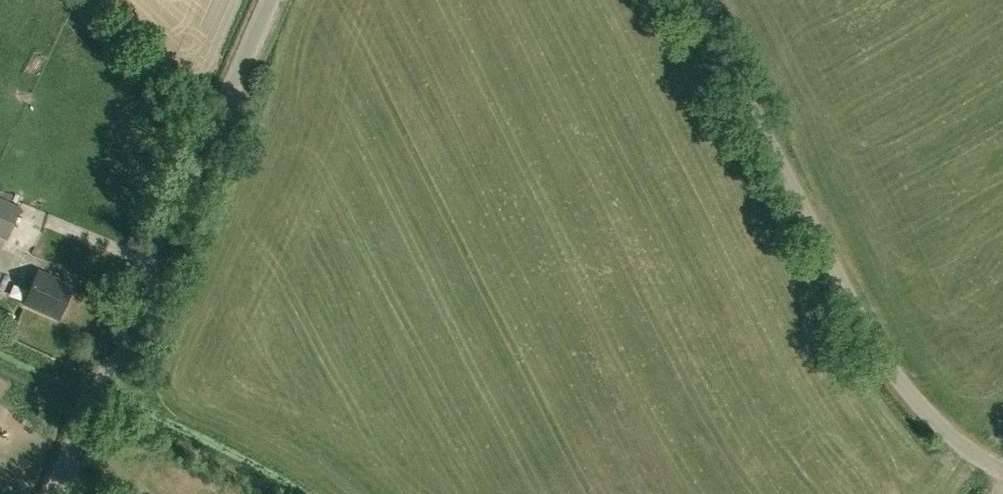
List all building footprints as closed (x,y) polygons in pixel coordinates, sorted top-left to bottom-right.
[(20,208),(0,199),(0,235),(7,238),(20,208)] [(59,319),(74,286),(39,270),(24,303),(59,319)] [(0,309),(0,319),(9,323),(12,315),(0,309)]
